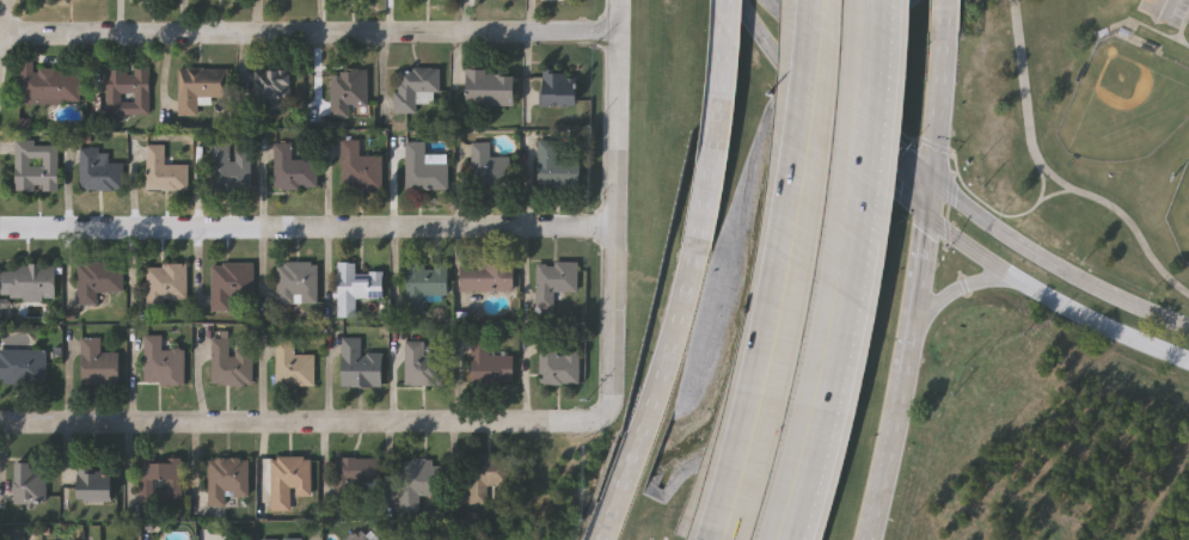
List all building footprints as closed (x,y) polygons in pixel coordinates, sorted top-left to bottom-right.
[(397,116),(397,69),(441,69),(441,94),(419,94),(419,116),(397,116)] [(226,70),(226,99),(212,99),(212,105),(200,105),(200,118),(178,118),(178,70),(226,70)] [(20,72),(80,72),(80,103),(20,103),(20,72)] [(151,72),(151,122),(106,122),(106,72),(151,72)] [(255,73),(292,73),(292,102),(282,102),(282,110),(255,110),(255,73)] [(465,108),(465,73),(517,73),(517,108),(465,108)] [(540,109),(540,73),(581,73),(581,109),(540,109)] [(369,119),(332,119),(332,74),(369,74),(369,119)] [(342,192),(342,142),(361,142),(361,158),(385,158),(386,192),(342,192)] [(538,189),(538,142),(557,142),(557,162),(583,162),(583,189),(538,189)] [(59,143),(59,194),(16,194),(16,143),(59,143)] [(212,143),(231,143),(231,153),(252,153),(252,192),(212,192),(212,143)] [(406,191),(406,143),(425,143),(425,158),(449,158),(449,191),(406,191)] [(511,159),(511,191),(472,191),(472,143),(490,143),(490,159),(511,159)] [(318,190),(274,190),(274,145),(292,145),(292,161),(318,161),(318,190)] [(189,191),(147,191),(147,146),(164,146),(164,166),(189,166),(189,191)] [(80,191),(80,151),(108,151),(108,165),(122,165),(122,191),(80,191)] [(337,265),(356,264),(356,275),(384,275),(385,301),(357,302),(357,319),(338,320),(337,265)] [(578,264),(578,294),(554,294),(554,309),(537,309),(537,264),(578,264)] [(123,295),(98,294),(98,308),(79,308),(79,265),(123,265),(123,295)] [(233,314),(213,314),(213,265),(256,265),(256,311),(243,311),(243,307),(233,307),(233,314)] [(277,265),(318,265),(318,306),(277,306),(277,265)] [(406,265),(449,265),(449,296),(425,296),(425,314),(406,314),(406,265)] [(461,294),(461,265),(514,265),(514,294),(461,294)] [(166,302),(166,315),(148,315),(147,266),(186,266),(186,302),(166,302)] [(56,301),(2,301),(2,268),(56,268),(56,301)] [(186,385),(145,385),(145,338),(164,338),(164,351),(186,351),(186,385)] [(385,389),(343,389),(343,338),(361,338),(361,355),(385,355),(385,389)] [(102,340),(103,355),(121,355),(122,387),(84,388),(82,340),(102,340)] [(212,387),(213,340),(231,340),(231,352),(255,352),(255,387),(212,387)] [(514,387),(468,387),(468,340),(489,340),(489,354),(514,354),(514,387)] [(581,386),(541,387),(540,342),(580,340),(581,386)] [(314,387),(278,387),(278,342),(295,342),(295,357),(314,357),(314,387)] [(425,348),(446,348),(446,387),(405,387),(405,343),(425,343),(425,348)] [(48,386),(0,386),(0,352),(48,352),(48,386)] [(312,458),(312,497),(292,497),(292,511),(270,511),(270,458),(312,458)] [(470,505),(471,458),(510,458),(510,487),(491,487),(491,507),(470,505)] [(357,483),(357,497),(335,497),(336,459),(382,460),(381,484),(357,483)] [(182,502),(140,502),(140,460),(182,460),(182,502)] [(249,498),(226,498),(226,509),(207,509),(208,460),(250,461),(249,498)] [(402,462),(442,462),(442,497),(419,497),(419,514),(402,514),(402,462)] [(16,505),(16,467),(48,467),(48,505),(16,505)] [(79,504),(79,472),(115,472),(115,504),(79,504)]
